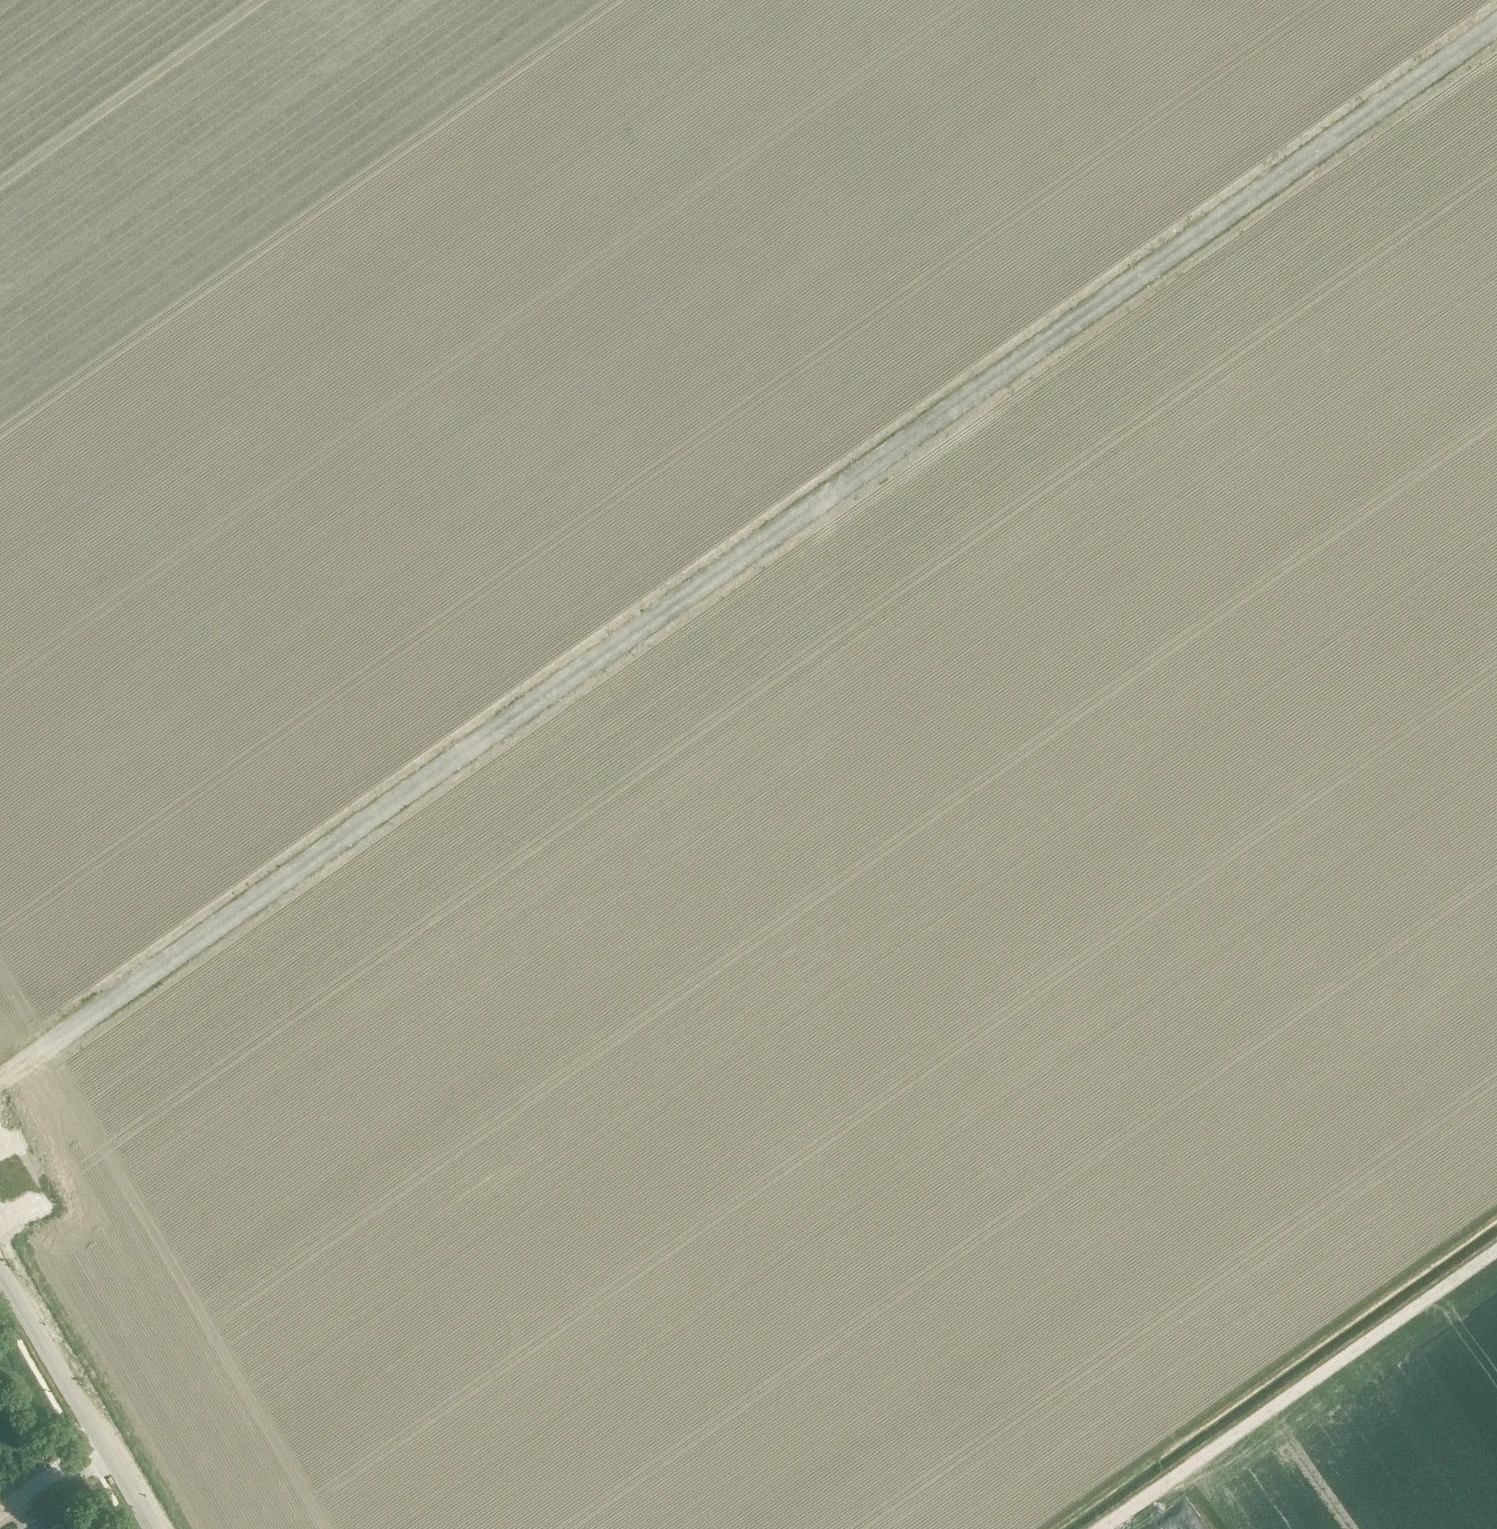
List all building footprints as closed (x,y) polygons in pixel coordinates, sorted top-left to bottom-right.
[(62,1520),(47,1528),(67,1528),(62,1520)]
